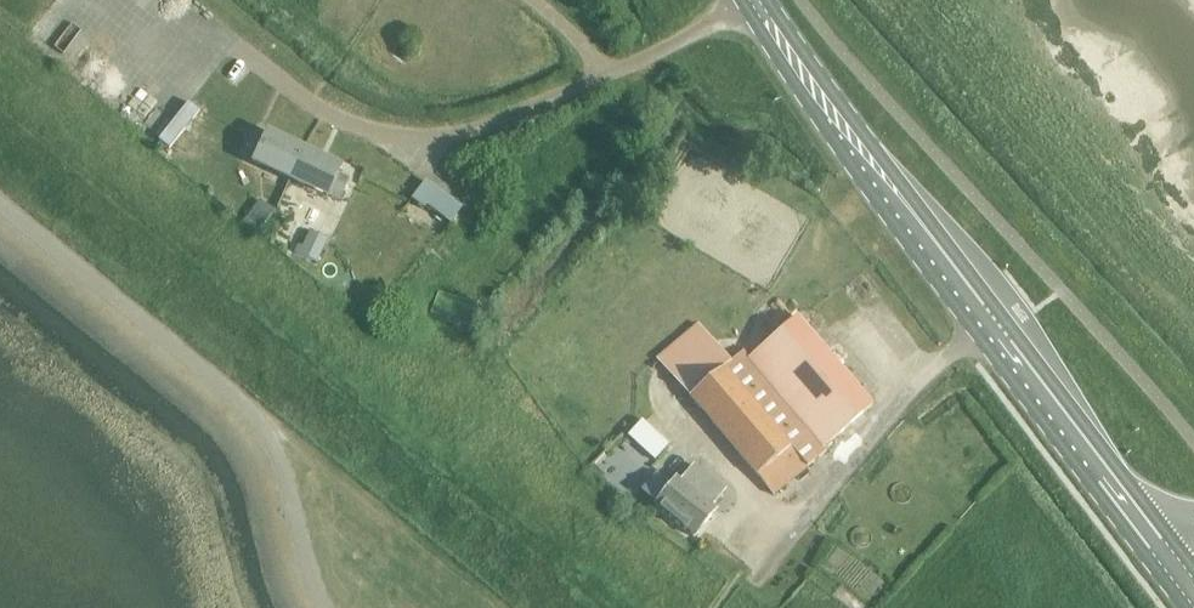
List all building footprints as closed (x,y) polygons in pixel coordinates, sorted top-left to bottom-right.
[(289,179),(302,151),(264,133),(261,140),(250,135),(244,148),(255,153),(251,161),(289,179)] [(302,151),(289,179),(327,196),(330,188),(341,193),(347,181),(336,176),(340,168),(302,151)] [(413,197),(449,223),(460,208),(424,182),(413,197)] [(241,220),(256,232),(274,211),(258,199),(241,220)] [(298,253),(316,261),(326,239),(309,231),(298,253)] [(819,447),(867,406),(792,316),(743,357),(740,352),(727,363),(695,324),(654,358),(769,496),(823,451),(819,447)] [(707,506),(720,489),(689,464),(676,480),(674,479),(667,487),(654,476),(638,496),(693,540),(715,512),(707,506)]
